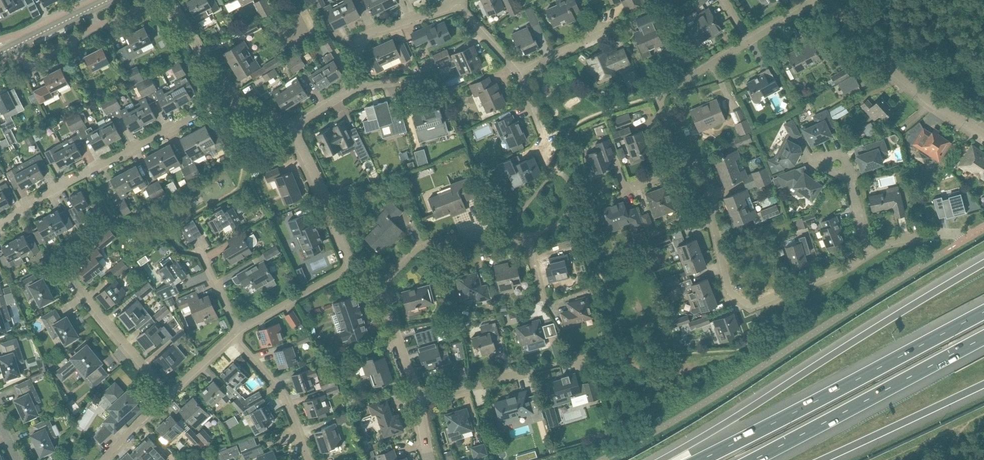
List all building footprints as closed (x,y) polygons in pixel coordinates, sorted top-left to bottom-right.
[(0,12),(9,8),(11,13),(27,5),(24,0),(0,0),(0,12)] [(187,2),(194,15),(198,22),(210,16),(209,14),(213,12),(219,9),(215,0),(190,0),(187,2)] [(272,11),(266,0),(260,0),(254,3),(261,16),(272,11)] [(347,22),(360,16),(352,0),(344,0),(345,2),(339,5),(347,22)] [(381,0),(365,0),(372,14),(385,8),(381,0)] [(385,8),(389,6),(392,8),(396,6),(396,3),(398,2),(397,0),(381,0),(385,8)] [(488,15),(504,8),(501,0),(482,0),(488,15)] [(511,15),(518,12),(513,0),(504,0),(511,15)] [(547,9),(554,25),(567,20),(568,22),(575,19),(571,10),(578,7),(575,0),(558,0),(556,1),(557,4),(547,9)] [(644,1),(643,0),(624,0),(625,1),(623,1),(627,9),(644,1)] [(693,4),(696,9),(708,2),(707,0),(700,0),(693,4)] [(347,22),(339,5),(332,8),(330,4),(324,7),(335,28),(347,22)] [(532,26),(539,23),(532,6),(525,10),(532,26)] [(696,10),(682,18),(688,27),(687,28),(691,34),(692,33),(693,35),(697,43),(708,36),(709,38),(722,30),(709,9),(699,15),(696,10)] [(661,44),(655,30),(663,27),(656,10),(636,19),(640,30),(634,33),(639,43),(636,44),(642,58),(650,55),(648,50),(661,44)] [(13,17),(4,21),(8,31),(18,26),(13,17)] [(411,34),(416,45),(430,38),(433,46),(452,38),(444,21),(429,28),(428,26),(411,34)] [(255,22),(249,25),(241,29),(245,36),(258,29),(255,22)] [(124,47),(130,59),(143,52),(140,47),(152,41),(144,27),(127,35),(131,43),(124,47)] [(518,48),(516,48),(520,56),(524,54),(525,55),(540,48),(536,39),(534,40),(528,27),(511,34),(518,48)] [(322,39),(329,51),(336,47),(328,35),(322,39)] [(381,64),(400,56),(402,61),(410,58),(404,43),(396,47),(393,39),(373,48),(376,55),(370,58),(377,73),(384,70),(381,64)] [(232,65),(248,55),(244,50),(248,47),(244,40),(224,53),(232,65)] [(821,59),(813,44),(803,49),(801,47),(787,54),(791,62),(783,66),(791,79),(798,76),(796,72),(821,59)] [(436,64),(446,60),(448,65),(452,66),(457,64),(462,73),(481,64),(474,47),(461,53),(460,51),(450,56),(446,49),(432,56),(436,64)] [(82,67),(88,79),(101,73),(98,67),(109,62),(102,48),(85,56),(89,64),(82,67)] [(589,59),(597,79),(612,72),(611,70),(622,65),(623,68),(630,64),(624,49),(607,57),(604,52),(594,57),(593,56),(591,57),(592,57),(589,59)] [(322,68),(330,81),(331,81),(333,82),(337,80),(337,77),(342,74),(334,61),(336,60),(331,52),(324,56),(329,64),(322,68)] [(305,65),(298,53),(291,57),(299,69),(305,65)] [(248,55),(232,65),(240,78),(260,66),(256,59),(251,61),(248,55)] [(264,65),(268,71),(275,67),(281,63),(277,57),(264,65)] [(293,72),(299,69),(291,57),(286,60),(293,72)] [(185,74),(179,62),(172,66),(178,77),(185,74)] [(134,84),(143,79),(137,67),(128,71),(134,84)] [(266,81),(278,73),(275,67),(268,71),(262,75),(266,81)] [(330,81),(322,68),(315,72),(313,67),(307,71),(318,89),(324,85),(326,87),(330,84),(330,81)] [(44,77),(48,84),(34,91),(40,103),(59,93),(57,88),(68,82),(61,68),(44,77)] [(831,86),(841,80),(850,75),(846,68),(831,77),(831,78),(828,80),(831,86)] [(747,90),(753,101),(754,102),(756,102),(757,102),(758,102),(760,101),(760,100),(761,99),(760,98),(760,97),(760,96),(763,95),(764,97),(780,88),(772,73),(766,77),(764,73),(747,83),(750,89),(747,90)] [(839,84),(844,94),(860,85),(854,75),(839,84)] [(180,105),(191,98),(189,93),(194,90),(191,85),(186,76),(176,82),(178,86),(172,89),(170,85),(169,85),(180,105)] [(151,77),(144,80),(150,92),(157,89),(151,77)] [(489,77),(471,85),(476,96),(480,94),(488,111),(505,103),(496,83),(492,85),(489,77)] [(287,87),(296,102),(301,99),(304,100),(307,98),(308,95),(303,87),(297,78),(292,81),(293,84),(287,87)] [(143,96),(150,92),(144,80),(137,84),(143,96)] [(287,87),(285,84),(273,91),(284,110),(296,102),(287,87)] [(164,88),(163,89),(156,92),(167,111),(180,105),(169,85),(168,86),(167,85),(164,87),(164,88)] [(0,95),(0,109),(2,112),(3,112),(7,121),(0,124),(10,144),(17,141),(12,130),(11,130),(10,128),(16,126),(8,109),(22,102),(14,88),(0,95)] [(115,94),(108,98),(114,110),(121,106),(115,94)] [(107,114),(114,110),(108,98),(101,102),(107,114)] [(136,108),(144,123),(156,117),(146,98),(140,100),(143,105),(136,108)] [(867,100),(861,105),(874,119),(879,114),(883,119),(893,110),(881,98),(872,106),(867,100)] [(699,131),(709,127),(726,120),(717,99),(690,110),(699,131)] [(387,101),(378,104),(378,105),(374,106),(374,104),(364,107),(368,120),(363,121),(366,132),(381,128),(380,126),(391,123),(394,135),(407,131),(399,104),(398,104),(399,105),(389,107),(387,101)] [(844,104),(830,112),(834,120),(848,112),(844,104)] [(143,127),(142,124),(144,123),(136,108),(130,112),(127,107),(121,111),(131,130),(133,129),(135,132),(143,127)] [(425,107),(413,111),(418,130),(426,127),(429,137),(447,132),(439,107),(426,111),(425,107)] [(825,138),(831,135),(828,129),(834,126),(827,110),(814,116),(817,123),(811,126),(811,124),(802,128),(807,139),(809,138),(812,144),(818,141),(819,142),(825,139),(825,138)] [(79,112),(72,116),(78,128),(85,124),(79,112)] [(617,124),(631,119),(628,113),(615,118),(617,124)] [(502,128),(507,138),(503,139),(502,143),(503,146),(507,148),(511,146),(513,151),(523,147),(521,141),(526,139),(518,120),(515,122),(512,115),(496,122),(499,130),(502,128)] [(72,131),(78,128),(72,116),(66,119),(72,131)] [(108,124),(101,127),(109,142),(121,136),(110,117),(105,119),(108,124)] [(735,124),(739,135),(750,131),(746,120),(735,124)] [(800,135),(792,121),(785,124),(789,132),(786,139),(785,139),(775,158),(769,160),(773,171),(784,167),(786,163),(789,165),(794,163),(800,151),(799,146),(790,141),(792,138),(800,135)] [(870,122),(865,126),(873,136),(878,133),(870,122)] [(323,145),(327,155),(340,149),(339,147),(344,145),(344,147),(353,142),(352,141),(354,140),(357,147),(358,147),(357,146),(363,143),(355,127),(347,131),(343,123),(335,127),(335,128),(331,130),(330,129),(318,135),(322,143),(320,144),(321,146),(323,145)] [(231,158),(236,154),(223,135),(214,140),(205,125),(193,131),(205,154),(217,148),(218,150),(223,147),(231,158)] [(109,142),(101,127),(94,131),(92,126),(86,130),(96,149),(109,142)] [(644,159),(641,152),(649,149),(642,131),(632,134),(629,127),(613,133),(616,141),(625,137),(631,156),(629,156),(632,164),(644,159)] [(929,154),(931,155),(939,161),(951,142),(933,130),(931,133),(923,128),(917,138),(911,134),(907,140),(921,149),(923,146),(931,152),(929,154)] [(41,131),(33,135),(36,141),(44,137),(41,131)] [(205,154),(193,131),(181,138),(189,153),(184,156),(189,165),(195,177),(201,174),(194,160),(205,154)] [(71,145),(64,148),(72,162),(83,156),(79,149),(85,146),(78,134),(68,139),(71,145)] [(735,139),(737,146),(751,141),(748,134),(735,139)] [(24,140),(28,147),(36,143),(32,135),(24,140)] [(587,155),(592,168),(594,173),(606,169),(607,170),(609,169),(609,168),(612,167),(607,154),(613,152),(608,139),(596,144),(599,150),(587,155)] [(865,153),(857,156),(862,170),(869,168),(870,168),(870,169),(871,169),(872,169),(873,169),(874,168),(875,168),(875,167),(875,166),(875,165),(882,163),(879,154),(887,151),(883,140),(863,147),(865,153)] [(170,144),(158,150),(169,170),(180,163),(170,144)] [(958,166),(965,170),(966,167),(982,177),(983,179),(983,152),(972,145),(958,166)] [(72,162),(64,148),(57,152),(55,146),(45,152),(51,163),(56,160),(60,168),(72,162)] [(424,148),(413,151),(417,166),(428,163),(424,148)] [(169,170),(158,150),(145,157),(156,176),(169,170)] [(720,172),(736,165),(734,159),(740,157),(737,150),(715,159),(720,172)] [(358,155),(361,161),(370,157),(367,151),(358,155)] [(30,160),(23,163),(26,168),(34,182),(45,176),(41,169),(46,166),(40,154),(30,159),(30,160)] [(541,174),(534,156),(521,162),(518,155),(497,164),(503,178),(517,172),(522,183),(541,174)] [(183,168),(189,180),(195,177),(189,165),(184,156),(183,156),(188,165),(183,168)] [(23,163),(7,172),(15,188),(20,185),(22,188),(34,182),(26,168),(23,163)] [(125,172),(133,187),(139,183),(141,187),(147,185),(136,165),(125,172)] [(736,165),(720,172),(725,185),(747,176),(745,170),(739,172),(736,165)] [(278,168),(266,173),(269,181),(276,178),(287,203),(302,197),(291,171),(281,175),(278,168)] [(752,173),(755,180),(769,174),(766,168),(752,173)] [(802,175),(795,170),(779,176),(783,188),(793,184),(795,186),(794,186),(797,188),(796,189),(797,190),(797,191),(797,192),(797,193),(797,194),(798,195),(799,196),(801,196),(802,196),(803,196),(803,195),(804,195),(804,194),(805,195),(806,194),(812,199),(816,192),(817,193),(821,187),(820,187),(821,185),(814,180),(814,179),(806,173),(806,174),(804,173),(802,175)] [(934,192),(939,195),(951,173),(945,170),(934,192)] [(133,187),(125,172),(111,178),(122,198),(128,195),(126,190),(133,187)] [(769,174),(755,180),(757,187),(771,181),(769,174)] [(479,195),(472,176),(450,184),(452,190),(429,199),(436,217),(437,217),(437,216),(454,210),(456,214),(466,209),(463,201),(479,195)] [(160,180),(153,184),(160,196),(166,193),(160,180)] [(10,205),(6,197),(12,194),(6,182),(0,185),(0,210),(10,205)] [(153,199),(160,196),(153,184),(147,187),(153,199)] [(841,185),(834,188),(837,196),(844,193),(841,185)] [(666,187),(646,194),(654,217),(674,209),(666,187)] [(730,211),(747,204),(744,197),(749,195),(747,189),(725,198),(730,211)] [(75,206),(69,209),(77,223),(76,224),(77,227),(77,226),(81,234),(82,233),(85,232),(90,225),(87,219),(82,209),(89,205),(85,197),(86,196),(84,191),(83,192),(82,190),(70,197),(74,204),(75,206)] [(904,214),(899,190),(870,197),(873,210),(887,207),(888,210),(894,209),(896,216),(904,214)] [(942,197),(933,199),(935,207),(943,204),(945,211),(944,211),(944,212),(945,212),(946,214),(945,214),(945,215),(946,215),(946,216),(947,218),(967,212),(966,212),(961,193),(960,193),(949,196),(949,198),(943,200),(942,197)] [(125,199),(118,202),(125,215),(132,211),(125,199)] [(402,211),(391,200),(384,208),(385,210),(375,220),(379,223),(365,237),(380,252),(393,239),(394,241),(404,231),(393,221),(402,211)] [(604,213),(605,214),(606,214),(611,228),(632,220),(635,228),(642,225),(636,207),(626,211),(623,202),(604,209),(606,212),(604,213)] [(747,204),(730,211),(735,224),(757,215),(755,210),(750,212),(747,204)] [(761,211),(764,219),(779,214),(776,206),(761,211)] [(233,227),(241,223),(241,221),(240,219),(240,218),(239,216),(238,215),(235,209),(232,208),(225,212),(223,207),(220,207),(215,210),(214,212),(216,216),(210,220),(209,222),(214,231),(216,232),(230,224),(233,227)] [(58,210),(47,215),(57,235),(64,231),(74,226),(65,210),(60,213),(58,210)] [(648,213),(641,215),(647,232),(655,230),(648,213)] [(309,225),(305,214),(288,221),(295,237),(298,235),(304,248),(302,249),(305,258),(322,251),(318,243),(323,241),(315,223),(309,225)] [(814,214),(805,216),(807,222),(816,219),(814,214)] [(40,229),(34,232),(40,244),(50,239),(57,235),(47,215),(36,222),(40,229)] [(805,216),(799,218),(802,228),(808,226),(806,222),(807,222),(805,216)] [(840,226),(836,216),(821,222),(824,229),(820,230),(829,253),(843,247),(840,241),(842,240),(837,228),(840,226)] [(193,219),(182,228),(190,241),(196,238),(191,229),(197,226),(193,219)] [(116,236),(111,230),(96,242),(101,249),(116,236)] [(224,250),(225,252),(223,254),(227,260),(229,259),(231,263),(253,251),(251,248),(255,245),(257,244),(258,242),(258,239),(257,238),(254,233),(248,236),(245,231),(232,238),(235,244),(224,250)] [(644,231),(637,234),(640,242),(647,239),(644,231)] [(82,238),(79,233),(73,236),(76,242),(82,238)] [(671,242),(668,234),(655,239),(658,247),(671,242)] [(24,235),(13,240),(20,255),(27,251),(30,257),(40,251),(34,239),(28,242),(24,235)] [(803,250),(809,249),(805,236),(799,238),(800,243),(786,247),(792,268),(807,264),(803,250)] [(677,246),(682,260),(701,253),(696,239),(684,243),(682,237),(673,240),(676,247),(677,246)] [(20,255),(13,240),(2,246),(6,254),(0,257),(7,269),(16,264),(17,265),(24,262),(20,255)] [(267,258),(284,249),(280,243),(264,252),(267,258)] [(76,269),(78,271),(77,273),(80,276),(81,276),(86,282),(104,267),(98,260),(104,255),(98,248),(83,261),(84,262),(76,269)] [(569,278),(569,276),(566,263),(570,262),(568,253),(549,258),(551,266),(546,267),(549,282),(569,278)] [(701,253),(682,260),(687,273),(706,266),(701,253)] [(164,266),(158,270),(163,277),(161,278),(162,280),(165,278),(168,282),(156,290),(163,299),(179,292),(175,283),(187,275),(177,260),(174,262),(170,256),(161,262),(164,266)] [(128,266),(123,260),(112,269),(117,275),(128,266)] [(256,288),(265,283),(268,288),(276,284),(273,278),(274,278),(263,260),(251,268),(250,267),(238,274),(233,277),(235,282),(237,283),(238,284),(240,284),(242,282),(245,286),(253,282),(256,288)] [(521,282),(517,265),(506,268),(505,263),(494,266),(501,292),(514,289),(513,284),(521,282)] [(4,275),(8,284),(14,281),(10,273),(4,275)] [(457,277),(461,297),(475,294),(477,301),(490,298),(487,285),(479,287),(476,273),(457,277)] [(664,279),(666,287),(679,282),(676,274),(664,279)] [(37,282),(34,275),(20,282),(29,299),(35,295),(41,305),(43,304),(44,305),(52,301),(51,299),(53,298),(43,279),(37,282)] [(306,275),(300,278),(302,284),(308,282),(306,275)] [(687,293),(690,300),(712,292),(707,278),(693,284),(691,278),(678,283),(663,289),(665,296),(684,288),(686,293),(687,293)] [(107,308),(123,295),(118,289),(121,286),(116,280),(97,296),(107,308)] [(141,298),(154,288),(150,282),(136,292),(141,298)] [(407,310),(411,308),(434,303),(429,285),(402,292),(407,310)] [(206,322),(217,317),(208,295),(199,299),(196,292),(177,300),(181,308),(190,304),(198,321),(205,318),(206,322)] [(701,311),(707,309),(717,305),(712,292),(690,300),(692,307),(692,308),(691,308),(691,309),(691,310),(691,311),(692,311),(692,312),(693,313),(694,313),(695,313),(701,310),(701,311)] [(355,296),(333,303),(337,314),(343,330),(340,331),(343,340),(345,339),(346,341),(368,334),(361,313),(362,313),(360,306),(359,306),(355,296)] [(4,334),(4,332),(6,331),(3,321),(10,319),(3,297),(0,298),(0,336),(4,334)] [(593,317),(588,298),(568,303),(570,310),(562,313),(565,325),(593,317)] [(119,315),(129,328),(134,325),(137,329),(152,317),(152,316),(149,314),(145,313),(144,314),(140,309),(143,306),(138,300),(119,315)] [(166,306),(155,315),(160,320),(171,311),(166,306)] [(61,320),(55,310),(42,317),(54,337),(60,334),(66,343),(68,342),(69,343),(77,339),(75,337),(78,336),(67,317),(61,320)] [(293,311),(286,316),(293,327),(300,322),(293,311)] [(715,328),(718,335),(720,342),(734,337),(732,330),(739,327),(733,313),(713,320),(716,328),(715,328)] [(676,320),(678,326),(679,326),(689,322),(687,316),(676,320)] [(690,328),(695,326),(696,328),(709,323),(707,316),(693,321),(688,323),(690,328)] [(538,347),(536,341),(545,338),(540,319),(532,321),(533,323),(516,327),(521,345),(527,343),(529,350),(538,347)] [(143,333),(137,338),(148,351),(161,340),(164,344),(171,338),(173,336),(164,325),(162,327),(157,321),(156,322),(143,333)] [(483,334),(472,337),(474,346),(478,345),(478,346),(480,346),(482,355),(496,351),(492,337),(499,335),(495,322),(480,326),(483,334)] [(284,339),(281,331),(279,323),(257,331),(262,346),(284,339)] [(453,323),(451,331),(457,333),(459,325),(453,323)] [(300,332),(305,328),(302,324),(297,327),(300,332)] [(439,351),(436,341),(438,341),(435,328),(415,333),(419,344),(417,345),(422,364),(425,363),(426,369),(451,362),(447,349),(439,351)] [(173,336),(171,338),(172,339),(174,342),(176,345),(177,345),(188,336),(182,329),(173,336)] [(287,343),(289,347),(274,352),(280,368),(298,362),(293,347),(311,339),(308,334),(287,343)] [(6,378),(9,377),(10,379),(18,377),(17,375),(20,374),(16,363),(23,361),(16,339),(2,344),(6,355),(0,357),(0,358),(6,378)] [(173,345),(155,360),(165,373),(181,360),(176,354),(181,350),(177,345),(176,345),(174,342),(172,343),(173,345)] [(62,368),(56,372),(63,380),(79,366),(86,374),(84,376),(93,386),(105,376),(97,366),(100,363),(103,361),(98,354),(96,356),(86,343),(79,349),(80,351),(72,358),(73,359),(69,361),(66,357),(58,364),(62,368)] [(362,345),(350,348),(353,357),(365,354),(362,345)] [(566,355),(564,348),(554,351),(555,358),(566,355)] [(380,385),(380,386),(385,384),(385,383),(393,380),(384,356),(374,360),(373,356),(362,360),(367,375),(369,374),(374,387),(380,385)] [(236,390),(249,378),(234,363),(221,374),(230,383),(226,386),(237,398),(239,399),(242,396),(236,390)] [(298,391),(314,386),(311,377),(317,375),(315,368),(292,376),(298,391)] [(549,394),(553,406),(572,400),(570,396),(581,393),(576,373),(569,375),(569,374),(561,376),(562,379),(553,381),(556,392),(549,394)] [(333,378),(321,382),(323,388),(335,384),(333,378)] [(21,397),(16,399),(25,419),(27,418),(28,420),(36,417),(35,415),(38,414),(33,404),(40,401),(30,380),(16,386),(21,397)] [(201,393),(213,405),(219,399),(224,404),(230,398),(214,381),(201,393)] [(583,383),(586,392),(588,401),(597,399),(592,381),(583,383)] [(94,436),(101,444),(136,412),(131,407),(137,401),(134,399),(135,397),(136,396),(135,394),(134,393),(133,393),(131,393),(130,394),(127,391),(125,393),(115,383),(105,393),(107,395),(109,394),(117,401),(110,408),(114,413),(105,422),(106,422),(94,436)] [(339,392),(337,385),(326,388),(328,395),(339,392)] [(263,398),(259,391),(241,402),(246,407),(246,408),(263,398)] [(527,391),(507,396),(508,399),(495,403),(500,419),(521,413),(522,415),(531,412),(534,421),(544,418),(537,394),(528,396),(527,391)] [(327,416),(325,411),(330,409),(325,394),(304,401),(309,416),(317,414),(318,418),(327,416)] [(181,409),(180,410),(196,428),(203,422),(204,423),(213,415),(208,410),(206,411),(194,397),(181,409)] [(239,399),(237,398),(232,403),(240,412),(246,407),(241,402),(239,399)] [(386,399),(377,403),(369,405),(373,415),(376,414),(384,436),(403,430),(398,414),(394,415),(393,411),(394,411),(394,410),(394,409),(394,408),(393,408),(393,407),(392,407),(391,407),(389,408),(386,399)] [(268,428),(266,425),(275,420),(267,405),(262,407),(262,406),(257,409),(255,404),(243,411),(245,416),(249,414),(254,423),(251,425),(256,435),(268,428)] [(545,409),(550,427),(559,424),(554,406),(545,409)] [(465,436),(464,432),(473,429),(466,408),(448,413),(453,430),(451,431),(453,440),(465,436)] [(338,424),(354,419),(351,411),(335,416),(338,424)] [(171,415),(158,428),(164,434),(159,438),(164,444),(169,440),(171,442),(184,430),(184,429),(178,423),(171,415)] [(44,453),(45,455),(52,452),(51,450),(54,449),(49,439),(56,436),(48,419),(35,425),(38,432),(32,435),(41,454),(44,453)] [(329,449),(336,446),(336,449),(339,448),(338,446),(342,444),(335,423),(322,428),(322,430),(315,432),(322,453),(330,450),(329,449)] [(203,429),(197,435),(205,444),(211,438),(203,429)] [(200,440),(191,430),(185,435),(195,445),(196,444),(200,440)] [(154,458),(156,459),(165,459),(168,457),(148,437),(140,444),(154,458)] [(200,440),(196,444),(200,449),(204,445),(200,440)] [(473,447),(476,457),(489,454),(486,443),(473,447)] [(143,459),(156,459),(154,458),(140,444),(134,451),(143,459)] [(249,448),(242,451),(245,459),(250,459),(257,457),(258,459),(277,459),(273,449),(264,453),(260,444),(249,448)] [(239,452),(237,445),(218,452),(221,459),(225,459),(240,454),(239,452)] [(376,455),(378,459),(397,459),(393,450),(376,455)] [(516,456),(517,459),(527,459),(537,457),(535,450),(516,456)] [(128,452),(119,459),(136,459),(128,452)]
